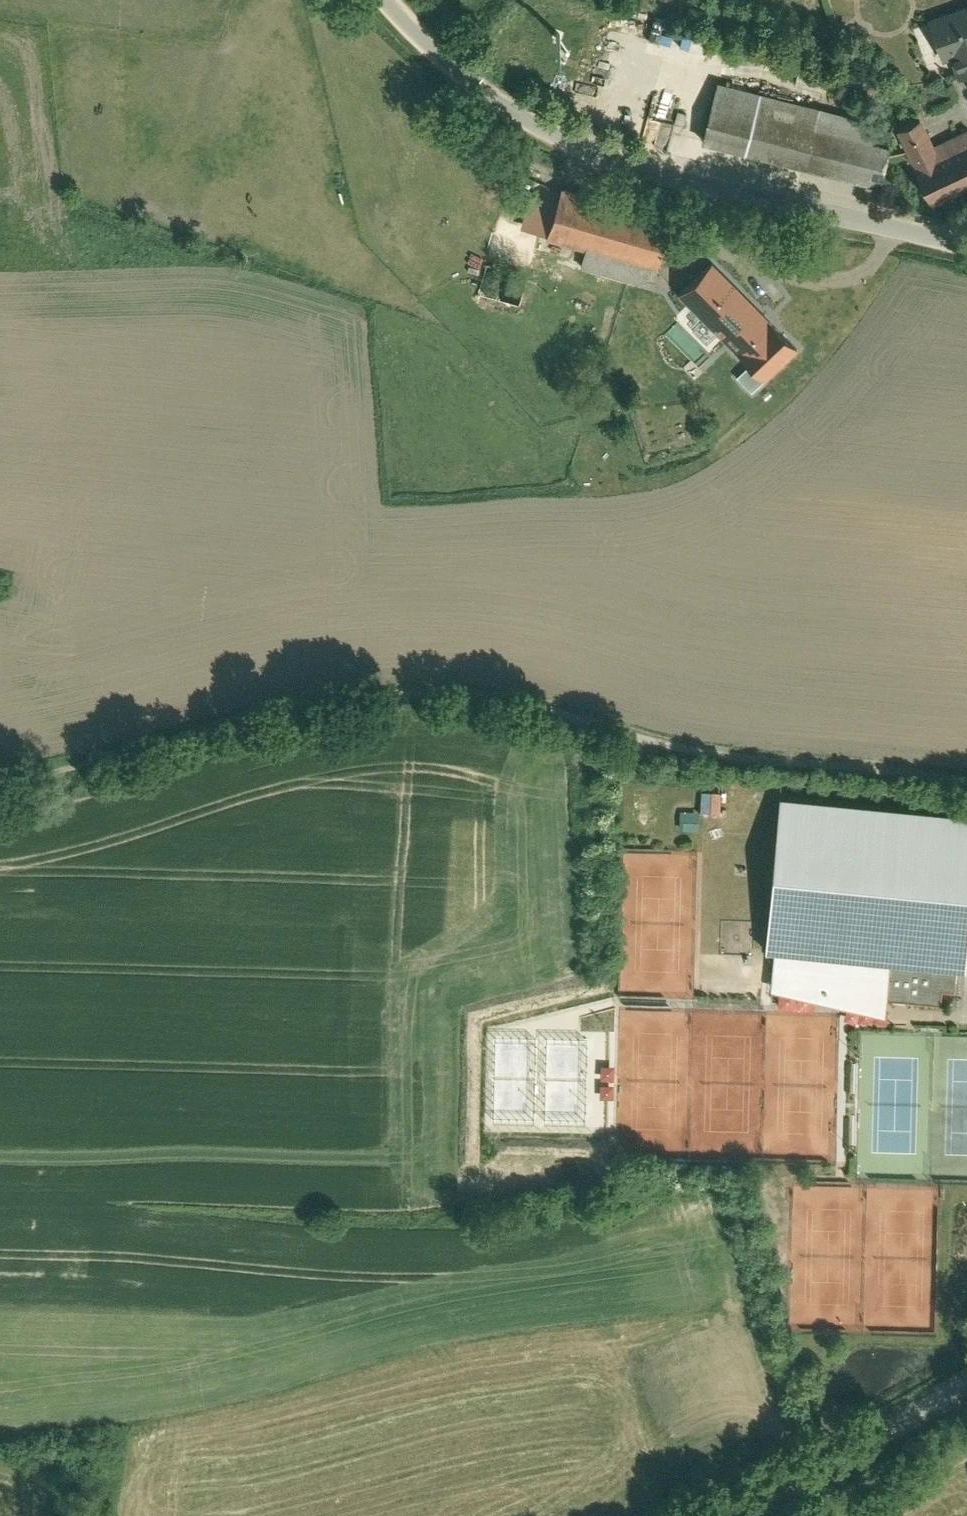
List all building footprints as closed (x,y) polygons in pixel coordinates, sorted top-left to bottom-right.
[(947,0),(931,6),(948,49),(954,47),(961,66),(966,63),(966,0),(948,0),(947,0)] [(709,130),(883,176),(894,134),(874,129),(879,111),(725,71),(709,130)] [(933,195),(966,179),(966,120),(938,134),(925,106),(897,119),(933,195)] [(601,184),(575,177),(561,230),(593,239),(588,257),(663,277),(677,225),(682,206),(601,184)] [(718,252),(685,284),(756,356),(742,370),(760,387),(811,337),(788,313),(783,317),(718,252)] [(779,788),(765,941),(778,941),(778,979),(897,1007),(897,990),(950,994),(950,980),(964,980),(965,961),(966,961),(966,805),(779,788)] [(677,811),(675,829),(695,831),(697,813),(677,811)]
